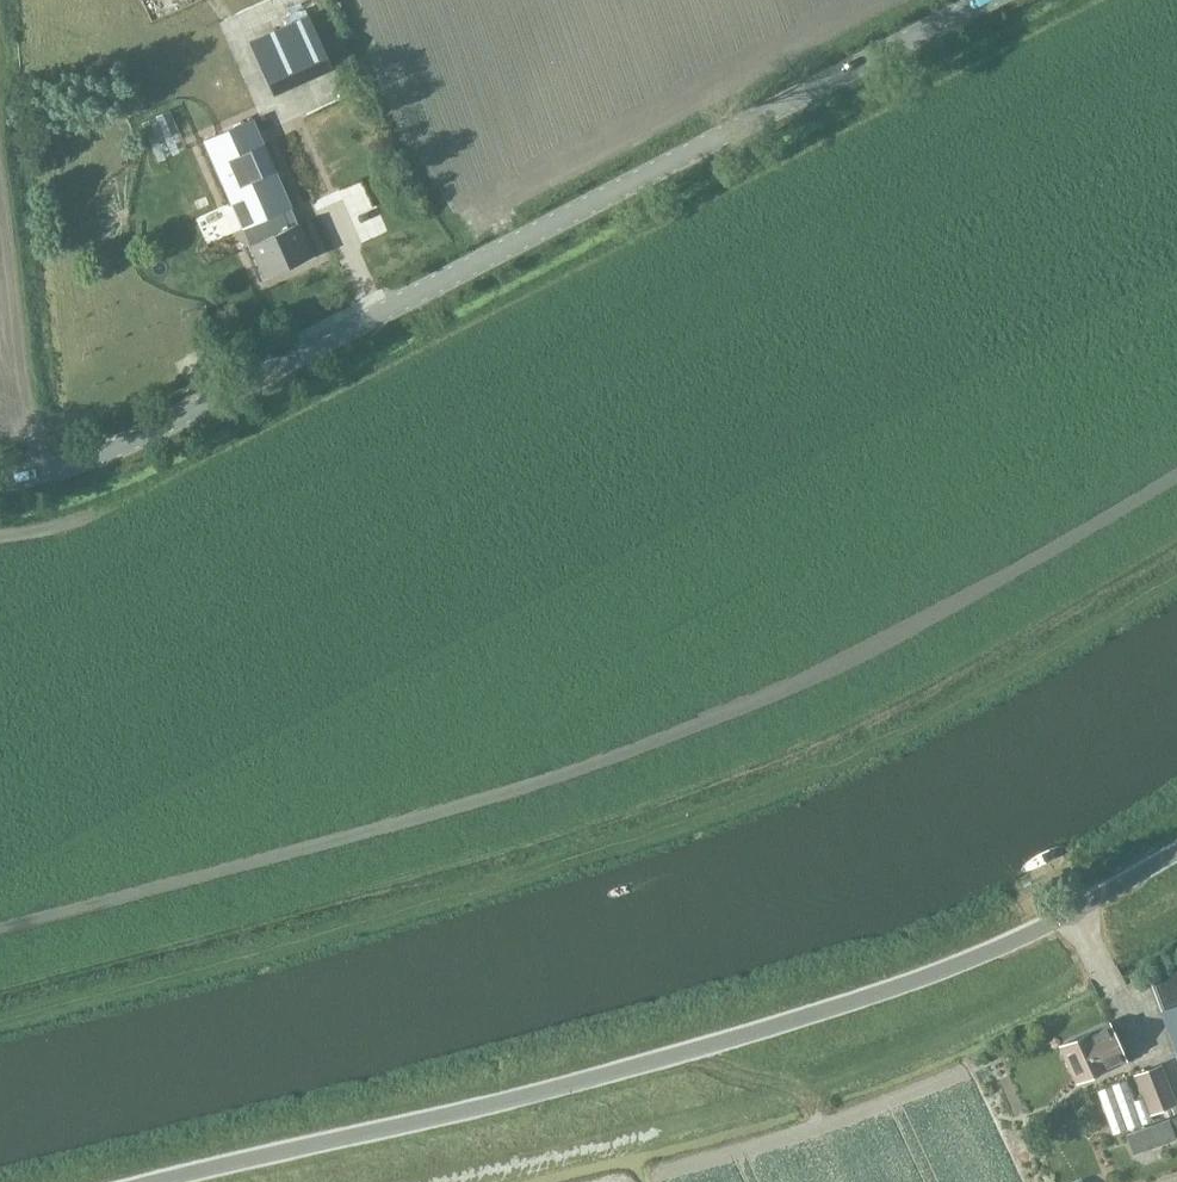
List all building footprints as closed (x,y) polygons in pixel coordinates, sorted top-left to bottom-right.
[(308,16),(249,42),(272,94),(332,68),(308,16)] [(368,129),(345,139),(350,150),(372,140),(368,129)] [(257,131),(208,152),(241,227),(250,223),(258,240),(249,244),(264,278),(312,256),(297,223),(288,226),(281,209),(289,205),(257,131)] [(1150,983),(1176,1059),(1176,973),(1150,983)] [(1073,1080),(1104,1067),(1121,1059),(1116,1046),(1106,1024),(1058,1044),(1073,1080)] [(1161,1064),(1133,1074),(1139,1092),(1130,1096),(1124,1080),(1097,1090),(1112,1133),(1150,1120),(1152,1124),(1125,1134),(1132,1154),(1175,1139),(1174,1136),(1176,1135),(1176,1115),(1171,1117),(1168,1108),(1176,1105),(1161,1064)]
